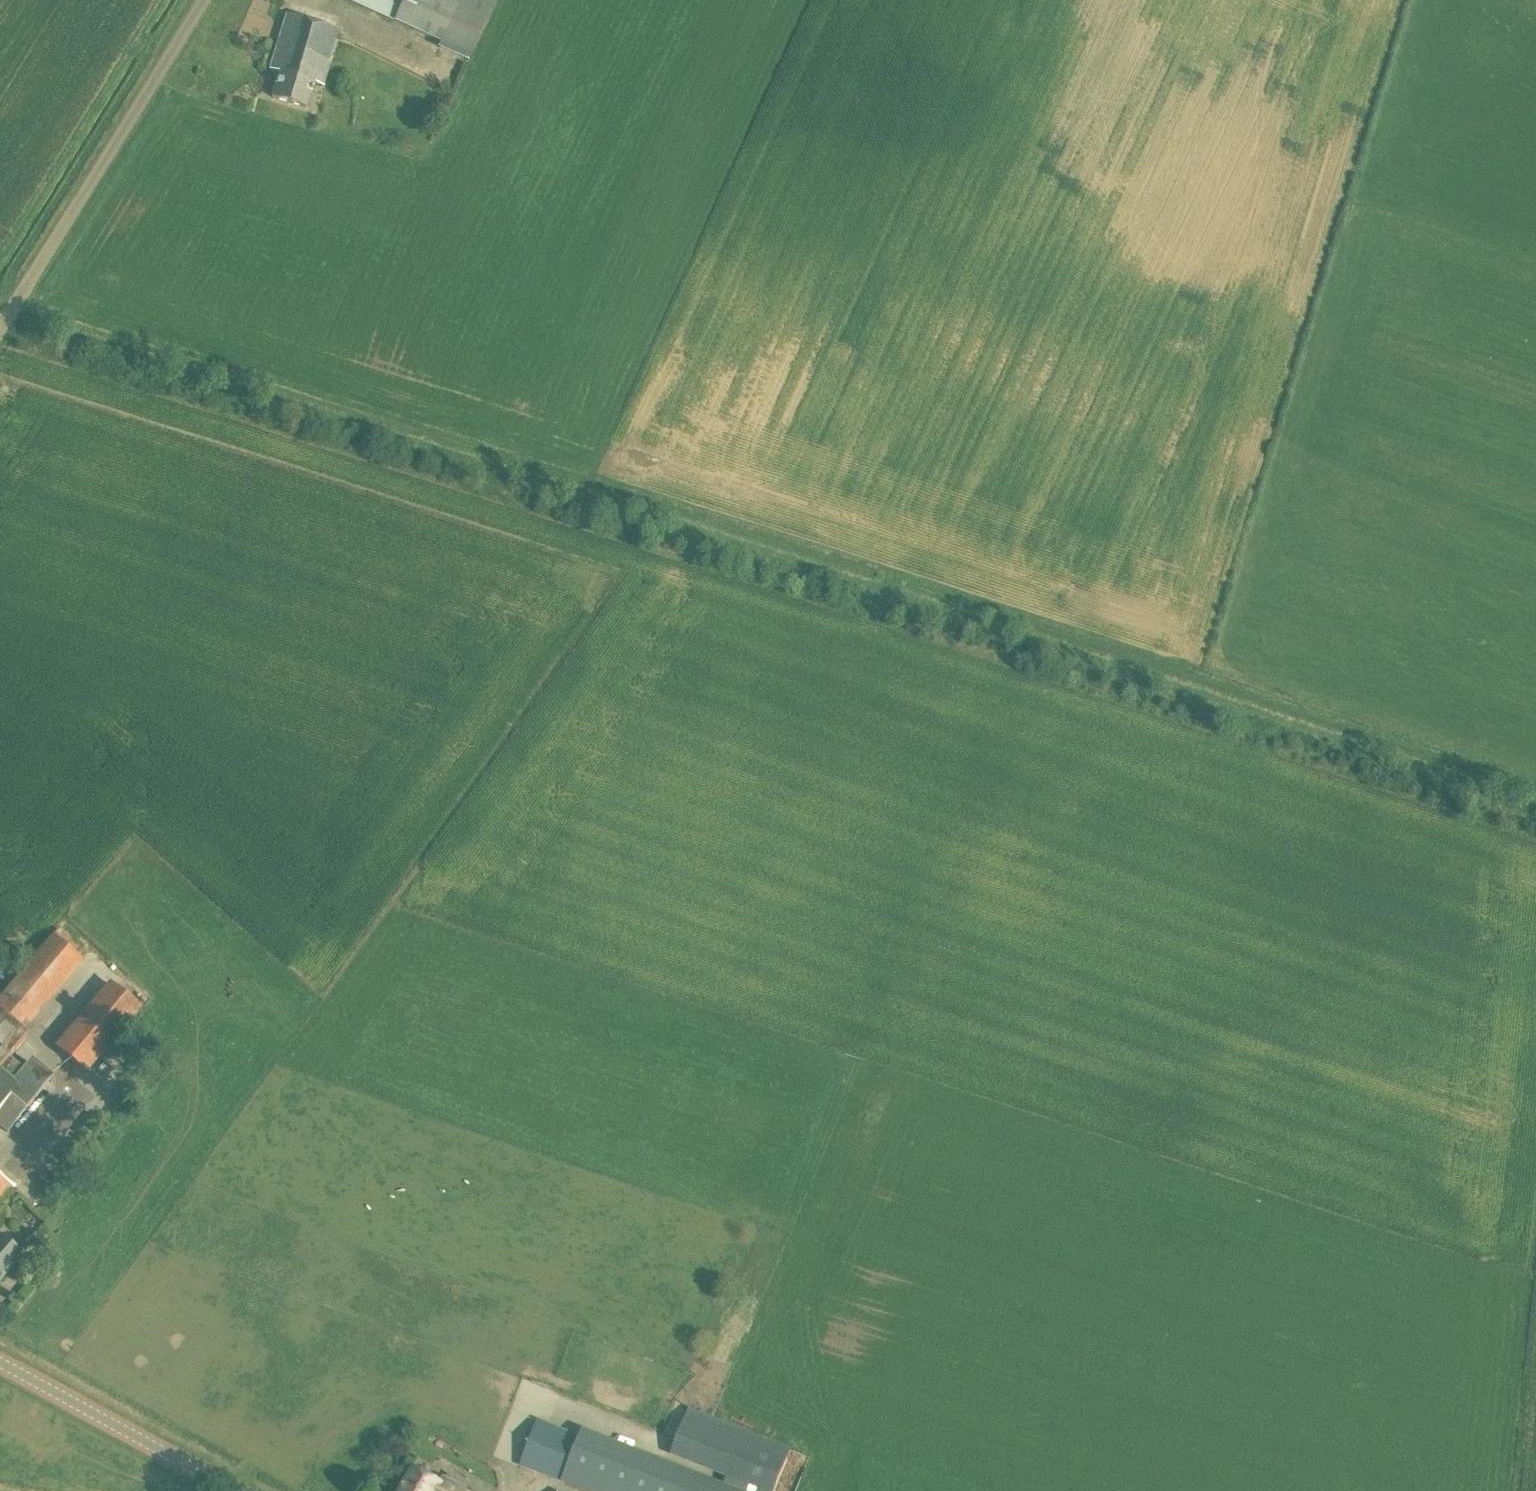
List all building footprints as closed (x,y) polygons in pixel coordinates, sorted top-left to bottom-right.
[(440,41),(438,47),(469,61),(497,0),(350,0),(440,41)] [(323,85),(330,61),(328,61),(337,30),(287,15),(271,68),(281,71),(274,97),(306,107),(314,82),(323,85)] [(77,957),(53,936),(0,997),(0,1126),(7,1132),(51,1080),(31,1063),(23,1073),(8,1061),(25,1041),(13,1031),(77,957)] [(86,1074),(141,1009),(109,982),(54,1047),(86,1074)] [(10,1187),(0,1179),(0,1198),(10,1187)] [(21,1254),(0,1235),(0,1278),(21,1254)] [(767,1439),(689,1408),(681,1429),(736,1451),(726,1477),(749,1486),(767,1439)] [(563,1484),(581,1436),(538,1419),(519,1467),(563,1484)] [(403,1490),(467,1490),(429,1471),(427,1476),(415,1469),(403,1490)]
